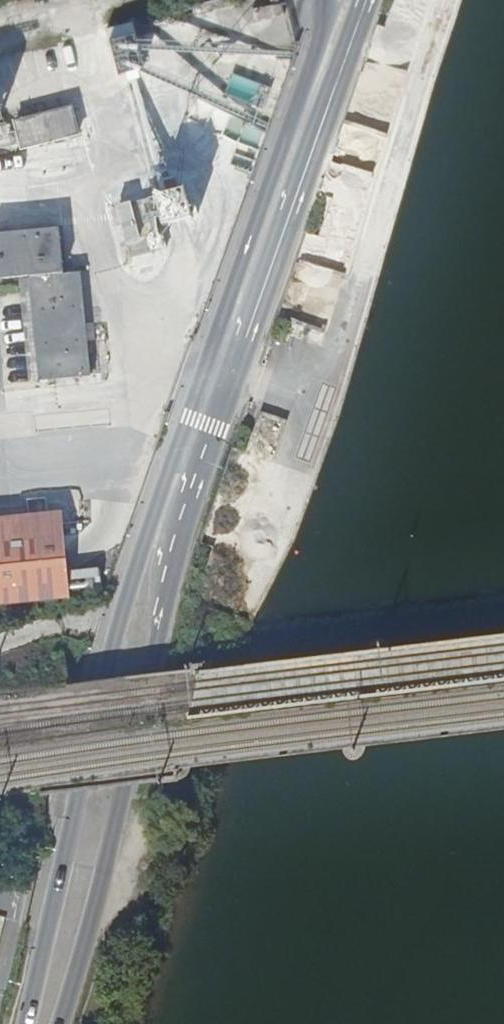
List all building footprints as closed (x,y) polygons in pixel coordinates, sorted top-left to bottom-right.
[(70,112),(15,125),(20,147),(20,152),(76,138),(70,112)] [(192,224),(184,194),(151,203),(160,233),(192,224)] [(87,381),(79,276),(60,277),(55,233),(0,238),(0,282),(26,280),(37,384),(87,381)] [(68,521),(0,527),(0,604),(66,597),(72,596),(68,521)]
